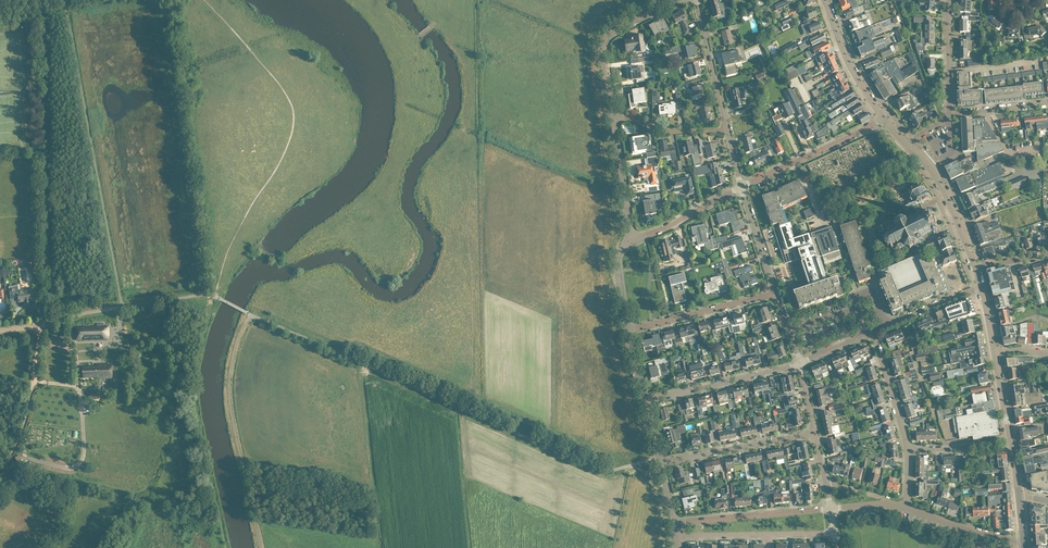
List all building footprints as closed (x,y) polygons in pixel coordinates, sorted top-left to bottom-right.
[(711,4),(712,6),(711,7),(714,18),(721,16),(726,15),(724,9),(723,3),(720,4),(720,3),(720,2),(720,1),(721,0),(710,0),(711,4)] [(729,0),(725,0),(729,10),(733,8),(729,0)] [(870,3),(869,0),(852,0),(841,4),(842,6),(841,6),(843,11),(852,7),(853,9),(870,3)] [(919,6),(927,6),(927,11),(935,12),(935,11),(935,10),(936,9),(935,8),(935,7),(934,7),(934,3),(934,0),(919,0),(919,6)] [(960,5),(960,8),(961,8),(960,12),(965,13),(965,17),(973,17),(982,17),(981,13),(971,13),(971,1),(961,0),(961,5),(960,5)] [(999,5),(999,0),(988,1),(988,10),(996,10),(996,5),(999,5)] [(787,1),(778,5),(779,9),(789,5),(787,1)] [(872,8),(872,7),(870,3),(853,9),(844,13),(846,19),(855,15),(864,12),(872,9),(872,8)] [(804,21),(817,16),(814,9),(806,12),(808,16),(802,18),(804,21)] [(679,13),(672,16),(673,18),(671,20),(673,25),(676,23),(680,21),(685,30),(683,31),(685,34),(691,32),(685,20),(685,19),(686,18),(682,10),(679,12),(679,13)] [(988,17),(985,20),(990,24),(996,28),(997,26),(1000,28),(1004,23),(996,17),(995,18),(992,15),(988,17)] [(784,26),(781,27),(783,31),(790,28),(789,24),(787,25),(786,24),(792,21),(790,17),(781,21),(783,26),(784,25),(784,26)] [(935,29),(935,22),(929,22),(929,17),(914,17),(914,21),(918,21),(918,23),(921,23),(921,22),(924,22),(924,33),(925,33),(935,33),(935,32),(935,29)] [(982,22),(982,17),(973,17),(965,17),(965,20),(960,20),(960,32),(965,32),(965,36),(967,36),(970,36),(970,32),(970,22),(982,22)] [(669,31),(663,20),(650,27),(656,38),(666,32),(669,31)] [(859,23),(858,21),(848,25),(851,32),(864,27),(871,25),(869,20),(867,20),(861,22),(859,23)] [(822,29),(821,28),(822,28),(821,26),(820,26),(819,22),(811,25),(810,22),(804,25),(808,35),(811,34),(822,29)] [(733,44),(730,31),(738,29),(737,25),(728,27),(729,30),(724,31),(725,35),(722,36),(725,46),(733,44)] [(1046,33),(1045,30),(1041,26),(1028,29),(1029,32),(1024,34),(1025,40),(1029,39),(1028,38),(1030,37),(1029,36),(1041,34),(1043,35),(1046,33)] [(902,28),(895,30),(899,43),(906,40),(902,28)] [(1019,38),(1020,32),(1008,30),(1008,34),(1003,33),(1000,40),(1005,43),(1008,38),(1016,38),(1016,43),(1021,43),(1020,38),(1019,38)] [(861,31),(852,34),(854,40),(865,36),(864,33),(862,34),(861,31)] [(935,44),(935,33),(925,33),(924,33),(921,33),(921,43),(924,44),(925,44),(935,44)] [(816,44),(826,40),(823,34),(810,40),(811,44),(812,46),(816,44)] [(627,40),(626,41),(628,51),(629,51),(636,50),(636,53),(645,52),(643,43),(649,42),(646,36),(642,36),(642,35),(634,37),(634,39),(633,40),(633,39),(631,39),(631,40),(627,40)] [(866,39),(865,36),(854,40),(856,45),(862,43),(865,42),(864,40),(866,39)] [(960,41),(961,50),(968,50),(970,50),(970,44),(972,44),(972,41),(974,41),(974,36),(970,36),(967,36),(967,41),(960,41)] [(890,46),(886,37),(873,43),(871,39),(865,42),(862,43),(864,47),(858,49),(861,57),(870,54),(870,55),(872,54),(871,53),(882,48),(883,49),(890,46)] [(830,49),(827,42),(819,46),(819,45),(808,51),(811,57),(815,55),(821,51),(822,53),(830,49)] [(787,53),(797,47),(795,43),(788,47),(787,46),(784,48),(787,53)] [(899,46),(898,43),(880,51),(883,57),(892,54),(892,53),(897,51),(895,48),(899,46)] [(925,44),(924,44),(921,43),(914,43),(918,54),(925,54),(925,44)] [(694,46),(686,48),(684,48),(683,45),(676,47),(672,49),(673,54),(684,51),(686,60),(696,57),(694,50),(696,49),(695,46),(694,46)] [(729,53),(722,55),(725,67),(726,72),(730,71),(731,75),(737,73),(735,63),(740,62),(739,55),(743,54),(742,52),(745,52),(743,46),(728,49),(729,53)] [(968,59),(968,50),(961,50),(961,59),(962,59),(962,62),(968,62),(969,67),(981,66),(980,60),(969,62),(969,59),(968,59)] [(825,54),(816,59),(819,66),(822,65),(825,63),(834,59),(833,55),(832,55),(831,53),(826,56),(825,54)] [(930,59),(930,55),(923,55),(923,59),(928,59),(928,70),(935,70),(935,59),(930,59)] [(877,58),(864,63),(866,69),(870,68),(882,63),(883,63),(882,59),(879,61),(877,58)] [(836,65),(834,59),(825,63),(822,65),(819,66),(820,69),(823,67),(826,66),(828,69),(836,65)] [(870,68),(869,69),(872,74),(870,76),(873,82),(875,81),(876,83),(875,83),(877,87),(888,80),(900,73),(902,72),(898,66),(894,60),(883,64),(882,63),(870,68)] [(920,70),(917,63),(908,68),(902,72),(900,73),(904,80),(920,70)] [(701,75),(698,64),(690,66),(689,66),(688,66),(687,66),(689,74),(685,75),(686,81),(696,79),(695,77),(701,75)] [(788,74),(790,72),(793,71),(796,69),(797,69),(796,65),(782,72),(784,76),(788,74)] [(830,74),(839,70),(836,65),(828,69),(829,72),(826,73),(823,75),(822,74),(813,79),(814,81),(824,77),(827,76),(827,75),(830,74)] [(632,72),(630,72),(630,73),(631,73),(632,80),(635,80),(641,79),(640,73),(644,73),(643,66),(639,67),(631,68),(632,72)] [(762,70),(754,74),(757,79),(764,75),(762,70)] [(969,92),(969,89),(971,89),(970,72),(957,73),(958,89),(959,89),(959,92),(958,93),(958,100),(959,100),(960,104),(958,104),(958,106),(967,105),(967,104),(971,103),(971,105),(983,104),(982,91),(969,92)] [(834,83),(843,79),(840,73),(832,78),(834,83)] [(908,80),(912,84),(917,81),(913,76),(908,80)] [(837,89),(847,84),(846,84),(843,79),(834,83),(837,89)] [(896,93),(888,80),(877,87),(884,98),(885,100),(896,93)] [(693,86),(692,82),(685,83),(686,88),(688,88),(688,89),(690,89),(693,91),(694,96),(692,97),(693,100),(701,98),(700,95),(703,94),(701,86),(699,87),(697,86),(698,85),(697,85),(693,86)] [(834,91),(832,92),(837,100),(850,92),(849,90),(848,88),(847,84),(837,89),(834,91)] [(1032,95),(1030,84),(1023,85),(1024,87),(1025,96),(1032,95)] [(1024,87),(985,91),(986,104),(1026,100),(1025,96),(1024,87)] [(739,89),(731,91),(731,94),(732,94),(734,102),(735,104),(734,105),(735,109),(743,107),(741,99),(745,98),(743,88),(739,89)] [(632,94),(628,95),(630,108),(636,108),(635,104),(646,102),(644,89),(633,90),(632,90),(632,94)] [(667,116),(667,105),(666,102),(657,102),(657,90),(652,90),(652,108),(656,107),(656,106),(658,106),(658,107),(659,107),(660,115),(663,115),(663,116),(667,116)] [(845,103),(855,96),(852,91),(850,92),(837,100),(832,103),(826,107),(829,112),(841,104),(842,105),(844,103),(844,104),(845,103)] [(776,115),(772,118),(776,127),(780,126),(777,121),(784,117),(785,119),(789,116),(790,117),(793,115),(792,113),(796,111),(799,117),(803,115),(792,93),(785,96),(788,102),(777,108),(779,111),(775,113),(776,115)] [(910,95),(896,102),(901,110),(908,107),(910,110),(915,108),(915,107),(916,107),(912,99),(912,98),(910,95)] [(848,110),(859,102),(856,98),(841,107),(829,115),(832,119),(839,114),(837,112),(841,110),(843,113),(848,110)] [(816,100),(812,102),(818,113),(823,109),(822,109),(821,105),(820,105),(820,104),(818,105),(816,100)] [(671,105),(667,105),(667,116),(672,115),(672,114),(675,114),(674,106),(675,106),(675,102),(671,102),(671,105)] [(750,105),(744,106),(745,110),(752,108),(759,106),(758,102),(750,104),(750,105)] [(818,113),(812,102),(805,105),(800,107),(804,115),(806,120),(811,117),(813,115),(818,113)] [(710,113),(707,103),(700,105),(699,105),(699,104),(695,104),(696,109),(700,109),(702,120),(711,118),(710,113)] [(864,110),(860,104),(845,113),(840,116),(826,125),(830,130),(831,130),(832,133),(833,133),(839,130),(835,124),(850,115),(852,117),(857,114),(859,117),(866,113),(863,110),(864,110)] [(741,116),(737,117),(738,119),(739,119),(739,121),(738,121),(740,129),(748,127),(751,126),(750,122),(748,122),(748,120),(747,117),(749,116),(752,115),(753,116),(754,115),(752,108),(739,111),(741,116)] [(918,112),(909,118),(911,122),(916,120),(916,121),(927,115),(925,112),(919,115),(918,112)] [(867,116),(866,113),(859,117),(858,118),(862,124),(870,119),(869,119),(869,118),(868,116),(867,116)] [(806,120),(804,115),(798,118),(799,120),(798,120),(800,123),(801,123),(805,130),(803,131),(807,139),(814,136),(806,120)] [(916,120),(911,122),(915,129),(924,124),(923,121),(928,118),(927,115),(916,121),(916,120)] [(1036,118),(1037,124),(1037,130),(1047,129),(1047,126),(1047,117),(1036,118)] [(977,152),(1001,147),(987,123),(986,123),(985,118),(973,119),(962,119),(962,124),(962,128),(960,128),(960,133),(962,133),(962,141),(963,141),(963,152),(977,152)] [(1037,124),(1036,118),(1025,119),(1025,126),(1026,126),(1026,130),(1032,129),(1031,125),(1037,124)] [(1009,121),(999,122),(999,128),(1002,128),(1002,133),(1010,132),(1010,127),(1009,121)] [(766,133),(771,131),(768,124),(763,127),(766,133)] [(810,127),(814,133),(819,129),(816,124),(810,127)] [(830,130),(826,125),(819,129),(814,133),(817,140),(828,135),(827,132),(830,131),(830,130)] [(776,127),(774,128),(779,137),(785,134),(780,126),(776,127)] [(746,138),(743,139),(746,153),(749,152),(750,154),(756,153),(756,150),(758,149),(756,143),(754,143),(752,144),(750,138),(753,137),(752,133),(745,135),(746,138)] [(646,152),(651,151),(648,135),(644,136),(644,137),(633,139),(635,147),(636,147),(637,152),(646,151),(646,152)] [(770,138),(765,140),(767,145),(770,150),(773,149),(773,150),(775,150),(777,154),(777,155),(784,152),(780,143),(777,145),(773,137),(770,138)] [(701,140),(696,141),(699,155),(702,154),(701,148),(705,147),(708,159),(718,156),(715,143),(703,146),(701,140)] [(659,143),(660,149),(661,158),(671,156),(672,162),(673,162),(673,166),(675,166),(676,172),(682,171),(680,162),(676,162),(676,161),(674,146),(667,147),(667,141),(659,143)] [(689,143),(681,145),(684,157),(692,155),(694,161),(695,167),(701,165),(700,160),(697,147),(691,149),(689,143)] [(767,151),(770,150),(767,145),(764,146),(766,152),(760,154),(758,150),(756,150),(756,153),(750,154),(751,158),(753,158),(756,165),(770,158),(767,151)] [(956,181),(987,167),(984,162),(984,160),(1004,151),(1001,147),(977,152),(978,162),(974,164),(972,161),(970,162),(968,158),(967,159),(966,157),(958,161),(957,161),(945,167),(951,180),(952,180),(953,183),(956,181)] [(648,166),(638,167),(639,178),(642,178),(643,178),(644,178),(650,177),(651,184),(652,184),(655,184),(655,183),(656,183),(656,180),(655,172),(656,172),(656,168),(659,167),(657,157),(654,158),(647,159),(648,166)] [(1000,176),(1004,174),(999,162),(990,166),(987,167),(956,181),(957,181),(962,192),(961,193),(962,193),(976,187),(977,190),(997,181),(996,178),(1000,176)] [(718,168),(717,163),(691,169),(693,174),(695,174),(712,170),(713,171),(715,180),(711,181),(712,188),(717,186),(717,185),(724,184),(721,168),(718,168)] [(685,176),(686,179),(677,181),(677,180),(674,181),(672,182),(671,176),(668,177),(670,190),(674,189),(674,187),(685,185),(688,195),(693,194),(690,178),(689,175),(685,176)] [(1011,187),(1008,188),(1010,192),(1028,184),(1025,176),(1009,183),(1011,187)] [(815,179),(809,182),(811,185),(813,190),(819,187),(819,186),(817,182),(815,179)] [(974,192),(963,197),(967,207),(978,202),(975,196),(978,195),(978,196),(1005,184),(1003,179),(997,181),(977,190),(974,191),(974,192)] [(774,226),(780,224),(788,221),(784,209),(802,200),(802,199),(807,196),(800,182),(796,183),(796,182),(783,189),(783,190),(779,191),(780,193),(776,194),(775,193),(764,197),(765,200),(764,201),(767,208),(768,207),(770,215),(769,215),(771,222),(772,222),(774,226)] [(937,225),(936,223),(936,222),(937,222),(934,216),(933,216),(933,215),(933,216),(931,213),(930,214),(928,211),(929,211),(928,210),(928,211),(926,210),(925,210),(926,210),(924,211),(923,211),(920,203),(929,199),(930,196),(929,193),(926,192),(922,184),(908,191),(911,197),(910,198),(912,201),(902,206),(904,209),(903,209),(904,211),(917,205),(919,210),(916,211),(916,212),(916,213),(912,215),(911,217),(906,219),(902,218),(902,217),(901,217),(901,218),(897,220),(897,219),(896,220),(897,220),(895,224),(893,226),(891,221),(884,225),(884,226),(879,228),(880,230),(878,231),(881,237),(883,236),(882,238),(884,238),(884,239),(885,239),(885,241),(884,242),(885,242),(886,244),(885,245),(886,245),(888,246),(888,247),(889,247),(889,246),(891,246),(892,247),(892,248),(892,249),(893,249),(893,248),(893,249),(894,249),(895,250),(896,250),(897,249),(901,249),(901,250),(901,249),(906,247),(910,248),(911,249),(911,248),(915,246),(916,247),(916,246),(919,248),(920,247),(921,248),(923,243),(921,243),(922,241),(928,238),(928,235),(927,234),(932,232),(934,232),(934,233),(935,233),(934,232),(936,232),(937,232),(936,231),(937,229),(938,229),(937,229),(935,226),(937,225)] [(1001,196),(1004,203),(1020,196),(1017,189),(1001,196)] [(645,201),(643,202),(644,202),(645,210),(646,210),(647,215),(645,215),(656,214),(656,213),(656,214),(655,207),(654,203),(657,202),(661,202),(660,194),(644,196),(645,201)] [(826,200),(817,204),(819,209),(828,204),(826,200)] [(974,222),(989,215),(987,212),(996,209),(992,200),(979,205),(978,202),(967,207),(973,218),(974,222)] [(830,207),(828,204),(819,209),(821,212),(830,207)] [(817,215),(813,207),(804,212),(807,220),(808,220),(813,217),(817,215)] [(733,209),(716,214),(719,226),(730,222),(734,233),(740,231),(738,226),(739,226),(738,220),(737,220),(733,209)] [(774,229),(783,257),(785,264),(790,263),(802,259),(811,288),(826,282),(818,258),(823,257),(824,258),(825,258),(827,258),(828,259),(829,260),(833,259),(837,258),(841,255),(839,251),(840,251),(838,245),(842,244),(841,239),(838,231),(833,232),(832,227),(811,234),(813,239),(811,239),(810,235),(794,240),(790,229),(792,228),(791,224),(789,224),(788,221),(780,224),(781,227),(774,229)] [(990,225),(988,221),(974,227),(981,246),(987,243),(988,245),(995,243),(995,244),(1004,241),(1003,237),(1000,229),(997,222),(990,225)] [(861,239),(862,239),(856,222),(841,227),(841,230),(838,231),(841,239),(844,238),(846,242),(847,241),(848,243),(846,244),(849,253),(851,252),(851,254),(850,255),(853,264),(854,263),(855,266),(854,266),(856,272),(857,272),(858,276),(857,276),(859,283),(865,281),(865,280),(867,279),(867,280),(871,279),(869,273),(869,272),(868,268),(871,267),(870,263),(869,264),(868,262),(869,261),(866,252),(865,253),(864,251),(866,250),(863,241),(861,242),(861,239)] [(718,248),(717,244),(716,239),(715,236),(711,237),(711,240),(708,241),(706,233),(708,233),(707,229),(705,229),(704,225),(691,228),(693,237),(695,236),(695,237),(696,237),(698,245),(705,244),(706,247),(707,249),(709,250),(711,250),(718,248)] [(1044,236),(1042,237),(1040,234),(1033,236),(1034,240),(1037,239),(1039,246),(1047,244),(1044,236)] [(746,252),(741,237),(726,242),(724,236),(716,239),(717,244),(721,243),(723,249),(736,245),(739,255),(740,254),(740,255),(741,254),(746,252)] [(1018,243),(1021,242),(1023,249),(1026,248),(1027,250),(1033,248),(1031,239),(1022,242),(1021,236),(1017,238),(1018,243)] [(685,239),(681,240),(680,237),(675,238),(676,241),(675,241),(674,239),(670,240),(670,243),(669,241),(660,243),(665,262),(674,260),(673,255),(675,255),(676,253),(675,250),(673,249),(674,247),(677,246),(678,248),(687,246),(685,239)] [(937,239),(937,237),(928,241),(928,243),(925,244),(927,249),(939,244),(944,254),(953,250),(952,248),(947,237),(938,240),(938,239),(937,239)] [(988,245),(988,248),(982,249),(984,258),(991,256),(998,254),(996,247),(1005,244),(1004,241),(995,244),(995,243),(988,245)] [(903,261),(878,272),(879,274),(882,281),(879,282),(883,291),(884,294),(893,315),(897,314),(905,310),(903,307),(905,306),(906,308),(934,296),(933,294),(935,293),(936,295),(945,291),(947,290),(942,279),(940,274),(936,265),(939,264),(936,257),(925,262),(924,260),(922,261),(920,254),(903,261)] [(724,272),(724,269),(722,261),(714,263),(716,268),(719,267),(720,273),(724,272)] [(1045,276),(1044,273),(1043,273),(1041,264),(1033,266),(1034,269),(1031,270),(1032,275),(1032,278),(1040,304),(1045,303),(1039,283),(1037,283),(1036,281),(1037,281),(1036,279),(1035,277),(1036,277),(1036,276),(1039,275),(1038,272),(1040,272),(1041,274),(1040,274),(1042,280),(1043,280),(1044,282),(1045,286),(1047,285),(1047,279),(1046,279),(1045,276)] [(753,272),(751,266),(734,271),(736,278),(739,277),(741,282),(742,282),(744,287),(745,289),(749,288),(749,286),(758,283),(756,277),(751,278),(750,273),(753,272)] [(730,267),(727,268),(724,269),(724,272),(726,278),(733,276),(730,267)] [(994,296),(1016,290),(1010,267),(1009,267),(1010,268),(1006,268),(996,271),(995,269),(987,271),(988,271),(989,274),(989,275),(988,275),(991,284),(991,285),(992,288),(993,295),(994,296)] [(1032,275),(1031,270),(1031,269),(1028,270),(1027,267),(1023,268),(1024,269),(1020,270),(1023,282),(1027,280),(1026,277),(1032,275)] [(677,284),(682,283),(686,282),(685,276),(684,274),(687,273),(686,270),(674,273),(675,276),(668,278),(670,286),(671,286),(673,293),(672,293),(675,304),(686,301),(686,299),(685,299),(683,291),(679,292),(679,289),(679,288),(678,288),(677,284)] [(726,291),(722,276),(710,279),(711,282),(704,284),(705,288),(704,291),(705,292),(705,293),(706,293),(707,294),(708,294),(709,293),(710,292),(718,290),(719,293),(726,291)] [(794,284),(785,287),(793,312),(844,295),(838,278),(826,282),(811,288),(797,292),(794,284)] [(960,292),(971,287),(970,283),(958,287),(960,292)] [(16,286),(9,287),(10,297),(10,299),(18,298),(18,301),(18,302),(24,302),(25,304),(29,303),(29,301),(34,300),(33,290),(33,288),(26,289),(21,290),(17,291),(16,286)] [(1008,306),(1006,297),(994,299),(997,310),(1006,308),(1005,307),(1008,306)] [(954,306),(945,309),(949,317),(950,321),(958,319),(959,322),(962,320),(962,318),(967,316),(976,314),(972,300),(963,302),(954,306)] [(755,312),(757,318),(769,314),(767,308),(763,309),(762,308),(761,307),(759,308),(759,309),(759,310),(755,312)] [(952,324),(949,317),(945,309),(936,313),(940,322),(936,324),(939,329),(952,324)] [(1013,309),(999,313),(1002,325),(1011,323),(1009,314),(1014,313),(1013,309)] [(741,332),(739,326),(746,324),(745,321),(743,321),(742,318),(743,318),(743,317),(742,317),(741,314),(740,314),(737,314),(737,315),(733,316),(735,325),(732,325),(733,332),(734,334),(741,332)] [(763,327),(761,323),(762,323),(771,320),(770,317),(771,317),(770,314),(769,315),(769,314),(757,318),(756,318),(759,324),(753,326),(754,329),(763,327)] [(727,318),(720,319),(722,329),(729,327),(730,333),(733,332),(732,325),(730,319),(727,320),(727,318)] [(939,329),(936,324),(933,325),(930,318),(929,319),(929,318),(927,319),(917,324),(921,332),(930,328),(931,331),(935,330),(939,329)] [(722,329),(720,319),(713,321),(715,330),(712,330),(713,333),(714,337),(717,336),(716,330),(722,329)] [(953,332),(942,336),(944,341),(955,338),(955,339),(958,338),(965,336),(965,335),(975,332),(972,320),(962,322),(964,332),(957,334),(954,335),(953,332)] [(699,327),(698,327),(700,332),(697,333),(698,335),(700,344),(703,343),(701,335),(709,333),(707,323),(703,324),(702,323),(699,324),(700,324),(698,325),(699,327)] [(1020,335),(1019,335),(1019,337),(1026,338),(1025,344),(1028,345),(1034,345),(1034,331),(1034,323),(1028,323),(1020,324),(1020,335)] [(109,326),(104,327),(104,324),(97,324),(97,327),(76,328),(77,337),(79,337),(80,340),(107,339),(107,336),(109,336),(109,326)] [(695,335),(692,326),(689,327),(689,326),(686,327),(686,328),(689,341),(695,339),(696,345),(700,344),(698,335),(695,336),(695,335)] [(765,326),(763,327),(754,329),(755,333),(763,330),(765,336),(766,336),(777,332),(775,326),(766,329),(765,326)] [(1013,326),(1001,328),(1003,338),(1011,337),(1010,335),(1013,335),(1013,336),(1015,336),(1015,335),(1015,334),(1013,326)] [(689,341),(686,328),(679,330),(681,338),(678,339),(680,346),(683,346),(681,338),(685,337),(686,343),(689,342),(689,341)] [(665,336),(662,336),(665,347),(673,345),(671,339),(674,339),(673,331),(664,333),(665,336)] [(907,346),(910,345),(909,343),(908,340),(908,338),(905,339),(901,331),(893,334),(897,343),(904,340),(907,346)] [(1034,331),(1034,345),(1043,345),(1046,345),(1046,338),(1047,338),(1047,331),(1043,331),(1039,331),(1034,331)] [(770,341),(779,338),(777,332),(766,336),(768,342),(765,343),(766,347),(771,345),(770,341)] [(897,343),(893,334),(885,337),(886,338),(885,338),(886,341),(887,340),(889,346),(897,343)] [(981,334),(973,335),(974,339),(965,341),(966,346),(983,343),(981,334)] [(642,343),(642,344),(643,344),(645,352),(652,350),(652,348),(656,347),(657,352),(662,351),(659,337),(658,335),(655,336),(652,336),(653,339),(648,340),(648,339),(644,340),(644,342),(642,342),(642,343)] [(1025,344),(1026,338),(1019,337),(1019,335),(1015,336),(1013,336),(1011,337),(1003,338),(1005,345),(1017,343),(1018,343),(1025,344)] [(782,346),(780,347),(780,345),(781,344),(780,341),(775,343),(777,351),(766,355),(769,363),(781,359),(781,360),(786,359),(785,356),(786,356),(782,346)] [(976,360),(986,358),(983,344),(949,350),(951,364),(960,363),(972,361),(971,359),(976,358),(976,360)] [(759,356),(758,355),(762,354),(760,349),(760,348),(759,349),(758,345),(755,346),(756,348),(755,351),(755,352),(755,353),(751,354),(753,365),(760,364),(759,356)] [(864,346),(857,349),(860,356),(864,355),(865,357),(872,354),(869,346),(865,348),(864,346)] [(742,347),(738,348),(740,353),(741,358),(742,361),(745,361),(746,367),(753,365),(751,354),(744,355),(742,347)] [(934,347),(918,352),(919,356),(922,355),(935,353),(934,347)] [(860,356),(857,349),(851,352),(852,355),(849,356),(852,363),(851,363),(853,367),(857,366),(855,361),(861,358),(860,356)] [(733,370),(730,359),(726,360),(721,350),(717,351),(718,355),(720,365),(721,367),(724,366),(725,372),(733,370)] [(720,365),(718,355),(717,351),(714,351),(715,353),(714,353),(716,362),(712,363),(713,363),(705,365),(706,367),(707,372),(709,371),(710,375),(711,375),(712,376),(715,375),(715,374),(719,373),(717,365),(720,365)] [(901,359),(910,357),(909,353),(902,355),(894,357),(894,358),(893,358),(893,359),(893,358),(894,360),(891,361),(893,369),(903,366),(901,359)] [(845,354),(838,357),(842,366),(843,369),(848,367),(851,372),(855,371),(853,367),(851,363),(850,360),(848,361),(845,354)] [(669,365),(667,357),(654,360),(655,364),(657,363),(658,366),(648,369),(649,369),(650,373),(651,378),(652,378),(655,378),(656,378),(655,378),(659,377),(659,376),(662,375),(663,376),(668,374),(668,373),(671,372),(670,369),(667,370),(666,366),(669,365)] [(842,366),(838,357),(832,360),(837,371),(843,369),(842,366)] [(738,361),(735,362),(734,358),(730,359),(733,370),(740,369),(738,361)] [(1009,359),(1007,359),(1008,367),(1018,366),(1020,366),(1019,362),(1033,361),(1033,358),(1022,358),(1017,358),(1009,359)] [(701,363),(695,365),(698,378),(705,377),(703,369),(703,368),(706,367),(705,365),(704,359),(700,360),(701,363)] [(972,361),(960,363),(962,369),(964,369),(966,369),(987,365),(987,363),(986,359),(974,361),(974,360),(972,361)] [(688,363),(685,364),(687,372),(690,371),(690,372),(692,380),(698,378),(695,365),(689,366),(688,363)] [(829,372),(825,363),(818,366),(822,375),(829,372)] [(905,373),(903,366),(893,369),(896,377),(903,374),(904,377),(917,373),(914,363),(908,365),(911,372),(905,373)] [(97,379),(112,378),(112,364),(95,365),(95,367),(83,368),(83,378),(97,378),(97,379)] [(988,371),(987,365),(966,369),(967,372),(964,373),(964,374),(978,371),(979,373),(988,371)] [(822,375),(818,366),(811,368),(816,380),(823,377),(822,375)] [(876,373),(874,367),(867,369),(869,376),(876,373)] [(1028,379),(1027,374),(1023,375),(1018,375),(1017,369),(1020,369),(1020,368),(1008,369),(1010,380),(1018,379),(1018,381),(1023,380),(1028,379)] [(964,373),(964,369),(962,369),(947,371),(948,379),(965,376),(964,374),(964,373)] [(684,374),(683,374),(682,370),(675,372),(677,383),(686,381),(684,374)] [(990,382),(988,372),(978,374),(980,384),(981,384),(981,387),(987,386),(986,383),(990,382)] [(878,379),(876,373),(869,376),(865,376),(866,380),(869,378),(870,382),(878,379)] [(905,380),(897,382),(899,388),(907,386),(910,385),(908,379),(918,376),(917,373),(904,377),(905,380)] [(793,384),(791,376),(781,378),(782,382),(774,383),(775,387),(782,386),(793,384)] [(767,382),(760,384),(762,391),(762,395),(768,394),(770,403),(775,402),(774,399),(773,396),(772,388),(768,388),(767,382)] [(1031,393),(1034,392),(1033,383),(1030,383),(1030,386),(1030,389),(1028,389),(1028,388),(1024,388),(1024,389),(1022,390),(1021,385),(1011,387),(1012,397),(1031,394),(1031,393)] [(762,391),(760,384),(753,385),(754,393),(762,391)] [(777,395),(773,396),(774,399),(778,398),(779,398),(792,395),(791,392),(794,391),(793,384),(782,386),(784,394),(780,394),(777,395)] [(871,384),(867,385),(869,391),(870,394),(871,394),(874,393),(882,391),(880,384),(872,387),(871,384)] [(822,391),(817,392),(819,399),(829,397),(830,397),(828,391),(835,390),(834,388),(834,385),(823,387),(821,387),(822,391)] [(910,385),(907,386),(899,388),(901,395),(912,391),(918,389),(917,387),(911,389),(910,385)] [(991,391),(991,385),(987,386),(981,387),(971,389),(972,395),(975,394),(991,391)] [(748,397),(746,387),(739,388),(741,396),(745,396),(745,398),(748,397)] [(741,396),(739,388),(732,390),(735,400),(732,401),(733,408),(734,410),(737,409),(736,402),(738,401),(737,397),(741,396)] [(884,397),(882,391),(874,393),(876,399),(884,397)] [(912,391),(901,395),(903,401),(904,401),(911,399),(912,402),(913,401),(919,399),(918,395),(914,396),(912,391)] [(994,401),(992,392),(991,391),(975,394),(977,404),(994,401)] [(717,397),(718,397),(719,404),(728,402),(730,409),(733,408),(732,401),(731,401),(731,399),(728,400),(726,392),(717,394),(718,396),(717,396),(717,397)] [(1044,392),(1038,393),(1031,394),(1012,397),(1013,407),(1031,404),(1047,402),(1047,398),(1045,399),(1044,392)] [(713,404),(711,395),(704,397),(706,405),(713,404)] [(792,395),(779,398),(780,401),(783,400),(785,410),(790,409),(795,408),(794,405),(797,404),(796,398),(794,398),(794,395),(792,395)] [(706,405),(704,397),(698,398),(700,407),(706,405)] [(830,401),(829,397),(819,399),(820,407),(827,406),(826,402),(830,401)] [(876,399),(872,401),(874,409),(876,409),(879,408),(878,405),(885,403),(884,397),(876,399)] [(694,407),(692,399),(684,401),(686,409),(685,409),(686,414),(682,415),(684,422),(688,421),(686,416),(691,415),(690,411),(690,408),(694,407)] [(983,408),(984,412),(995,410),(994,401),(977,404),(962,407),(956,408),(957,414),(945,416),(944,409),(941,410),(937,411),(939,421),(945,419),(953,418),(975,414),(982,413),(981,409),(980,410),(980,408),(983,408)] [(666,406),(659,408),(659,410),(662,421),(663,421),(670,419),(668,413),(677,410),(678,417),(682,416),(681,410),(679,403),(677,403),(677,404),(679,403),(679,404),(669,407),(669,406),(666,406)] [(1034,405),(1035,415),(1040,414),(1039,409),(1046,408),(1046,413),(1047,413),(1047,403),(1034,405)] [(905,406),(907,413),(917,409),(916,404),(913,405),(912,404),(905,406)] [(874,409),(867,412),(868,416),(876,414),(876,415),(877,418),(889,414),(887,408),(880,411),(879,408),(876,409),(874,409)] [(917,409),(907,413),(908,419),(910,418),(911,421),(921,418),(919,409),(917,409)] [(1030,416),(1033,416),(1032,411),(1028,411),(1024,412),(1024,409),(1014,411),(1015,418),(1027,417),(1030,416)] [(792,414),(789,415),(790,420),(793,419),(800,417),(798,410),(796,410),(792,411),(792,414)] [(823,421),(833,418),(832,414),(831,412),(828,412),(828,411),(822,413),(823,421)] [(975,414),(953,418),(955,428),(958,427),(960,439),(973,436),(973,439),(999,435),(996,412),(996,411),(982,413),(975,414)] [(891,421),(889,414),(877,418),(878,421),(882,420),(883,423),(891,421)] [(1027,417),(1015,418),(1016,424),(1024,423),(1024,425),(1031,424),(1030,416),(1027,417)] [(794,422),(787,424),(788,428),(793,427),(794,431),(796,431),(796,426),(802,425),(800,417),(793,419),(794,422)] [(839,422),(834,423),(833,418),(823,421),(825,428),(835,426),(840,425),(839,422)] [(773,424),(772,421),(768,422),(770,431),(778,430),(777,423),(773,424)] [(770,431),(768,422),(764,422),(764,426),(761,426),(762,433),(770,431)] [(687,432),(686,428),(684,423),(676,425),(677,429),(665,432),(666,434),(665,434),(666,435),(668,445),(673,444),(674,448),(679,447),(678,442),(680,441),(679,434),(687,432)] [(756,428),(752,428),(751,425),(747,426),(748,429),(749,436),(757,434),(756,428)] [(698,427),(699,433),(695,434),(690,435),(691,439),(688,439),(689,444),(692,444),(693,447),(694,446),(694,447),(697,446),(701,445),(700,436),(699,436),(699,435),(702,434),(702,433),(701,426),(698,427)] [(831,427),(825,428),(827,436),(833,435),(835,434),(835,437),(842,436),(841,432),(837,433),(835,426),(831,427)] [(874,429),(871,430),(872,432),(880,430),(882,436),(887,435),(894,433),(893,426),(886,428),(885,429),(883,429),(882,427),(874,429)] [(1018,433),(1017,434),(1018,438),(1019,438),(1020,441),(1032,439),(1032,437),(1039,436),(1038,426),(1018,430),(1018,433)] [(728,440),(726,430),(726,428),(718,430),(720,441),(728,440)] [(736,438),(735,432),(734,429),(726,430),(728,440),(736,438)] [(940,435),(938,429),(930,429),(930,441),(937,440),(942,440),(940,435)] [(703,433),(702,433),(702,434),(702,436),(703,441),(706,440),(707,444),(708,444),(711,444),(711,443),(714,442),(712,433),(712,431),(708,432),(708,433),(709,435),(706,436),(705,434),(705,433),(703,433)] [(858,432),(852,434),(854,443),(860,442),(858,432)] [(896,439),(894,433),(887,435),(888,441),(896,439)] [(836,440),(828,442),(829,449),(841,446),(840,440),(836,441),(836,440)] [(1036,446),(1034,440),(1019,443),(1020,449),(1036,446)] [(793,446),(794,450),(797,449),(797,453),(807,451),(805,443),(793,446)] [(843,452),(841,446),(829,449),(831,455),(839,454),(841,453),(841,456),(846,455),(849,454),(855,453),(854,449),(848,451),(843,452)] [(1045,453),(1047,452),(1047,447),(1030,450),(1030,448),(1021,450),(1022,458),(1045,453)] [(783,456),(782,449),(774,451),(776,461),(783,459),(784,459),(783,456)] [(776,461),(774,451),(766,452),(768,459),(769,458),(770,462),(776,461)] [(789,465),(804,462),(803,460),(809,459),(807,451),(797,453),(799,460),(793,461),(788,462),(789,465)] [(762,460),(761,453),(753,455),(754,462),(755,461),(762,460)] [(1007,460),(1006,453),(1005,453),(1003,453),(993,453),(990,453),(991,461),(1007,460)] [(1047,462),(1046,457),(1045,453),(1022,458),(1022,459),(1024,467),(1047,462)] [(754,462),(753,455),(745,456),(746,463),(750,462),(750,465),(755,464),(755,461),(754,462)] [(869,455),(868,458),(875,460),(875,461),(879,463),(879,467),(884,468),(885,459),(876,457),(869,455)] [(951,466),(951,457),(944,458),(944,465),(942,465),(942,476),(944,476),(944,474),(946,473),(946,469),(951,469),(951,466)] [(1047,467),(1047,466),(1047,464),(1047,457),(1046,457),(1047,462),(1024,467),(1026,474),(1036,472),(1043,470),(1042,468),(1047,467)] [(739,458),(732,459),(734,468),(734,470),(741,469),(741,470),(741,473),(745,472),(744,466),(740,467),(740,465),(741,465),(739,458)] [(734,468),(732,459),(725,460),(727,472),(731,472),(730,469),(734,468)] [(1009,468),(1007,460),(991,461),(990,461),(991,465),(998,464),(999,468),(1009,468)] [(721,471),(719,462),(716,462),(715,461),(712,462),(713,471),(714,476),(719,475),(719,471),(721,471)] [(713,471),(712,462),(708,463),(708,464),(704,464),(706,474),(710,473),(709,472),(713,471)] [(810,463),(804,464),(804,462),(789,465),(789,467),(789,469),(800,466),(801,473),(811,471),(810,463)] [(840,475),(843,465),(839,464),(838,467),(835,466),(833,472),(840,475)] [(848,477),(851,468),(851,466),(850,466),(843,464),(843,465),(840,475),(848,477)] [(699,468),(692,470),(694,477),(703,475),(701,468),(699,469),(699,468)] [(854,470),(852,478),(853,478),(853,479),(856,480),(856,479),(860,480),(863,470),(859,469),(855,468),(854,470)] [(872,474),(869,483),(874,484),(874,485),(876,485),(877,485),(880,475),(874,474),(876,469),(872,468),(870,473),(872,474)] [(682,469),(675,471),(677,479),(679,479),(680,484),(689,481),(687,472),(683,473),(682,469)] [(1010,481),(1009,469),(1001,469),(992,469),(992,473),(1000,473),(1001,477),(996,477),(996,483),(1002,483),(1002,482),(1010,481)] [(813,479),(811,471),(801,473),(802,477),(806,477),(807,480),(813,479)] [(916,471),(916,478),(921,478),(921,481),(926,481),(928,481),(929,472),(928,472),(916,471)] [(1029,476),(1032,490),(1047,493),(1047,480),(1047,478),(1047,472),(1046,472),(1029,476)] [(898,491),(900,484),(894,482),(894,479),(890,478),(887,488),(898,491)] [(939,484),(941,484),(942,481),(938,481),(932,481),(926,481),(921,481),(921,483),(916,483),(916,490),(924,490),(927,490),(927,484),(939,484)] [(806,485),(806,483),(799,483),(799,487),(801,487),(802,490),(802,494),(806,493),(812,493),(812,485),(806,485)] [(734,496),(733,492),(733,484),(729,484),(730,499),(734,498),(734,499),(733,499),(734,503),(735,503),(735,507),(743,506),(742,495),(734,496)] [(1011,492),(1010,484),(989,486),(989,490),(1001,489),(1002,493),(1011,492)] [(770,496),(769,487),(769,485),(765,486),(765,491),(764,491),(762,493),(755,494),(756,500),(758,500),(758,505),(759,505),(759,506),(763,505),(763,504),(767,504),(766,496),(770,496)] [(729,486),(725,486),(725,489),(721,489),(722,499),(715,499),(715,501),(715,508),(721,507),(721,509),(726,508),(726,507),(727,507),(726,496),(726,494),(729,493),(729,486)] [(782,503),(781,492),(781,490),(772,491),(772,487),(769,487),(770,496),(774,496),(774,503),(782,503)] [(939,497),(937,504),(945,507),(948,500),(944,498),(946,493),(947,489),(941,487),(938,496),(940,496),(940,497),(939,497)] [(697,500),(696,497),(701,495),(700,491),(695,492),(694,489),(683,491),(684,495),(688,494),(689,498),(682,500),(686,512),(691,511),(690,507),(694,506),(693,501),(697,500)] [(924,495),(924,490),(916,490),(916,497),(923,497),(923,499),(927,499),(927,495),(924,495)] [(790,502),(789,492),(781,492),(782,503),(790,502)] [(813,501),(812,493),(806,493),(802,494),(802,498),(806,497),(806,501),(813,501)] [(1012,504),(1011,494),(988,496),(989,507),(995,507),(999,507),(999,505),(1012,504)] [(751,498),(743,498),(743,495),(742,495),(743,506),(751,506),(750,501),(751,501),(751,498)] [(951,501),(949,508),(958,511),(960,504),(951,501)] [(1045,513),(1045,508),(1045,506),(1032,503),(1030,505),(1031,521),(1045,520),(1045,515),(1045,513)] [(995,510),(995,507),(989,507),(989,508),(981,508),(981,516),(989,516),(989,512),(994,512),(995,512),(995,510)] [(981,516),(981,508),(966,509),(966,515),(973,515),(973,517),(981,516)] [(1014,530),(1013,517),(1005,518),(996,518),(994,518),(993,518),(994,528),(1000,529),(999,521),(1002,521),(1002,522),(1005,522),(1005,530),(1014,530)] [(1047,528),(1047,525),(1046,525),(1045,520),(1031,521),(1032,534),(1041,533),(1040,529),(1045,528),(1047,528)] [(1047,545),(1046,540),(1047,534),(1041,534),(1032,535),(1032,546),(1047,545)]
